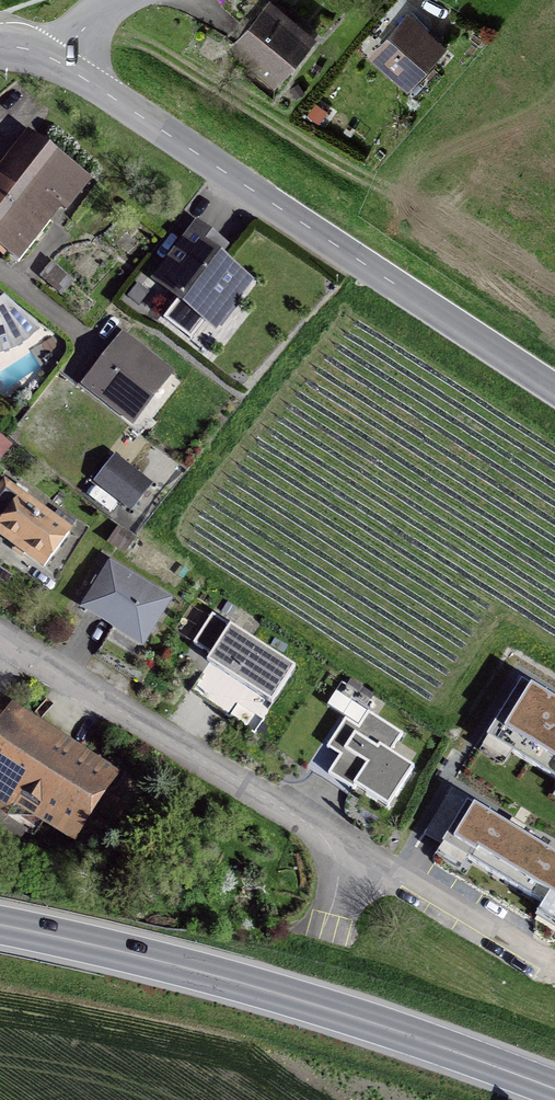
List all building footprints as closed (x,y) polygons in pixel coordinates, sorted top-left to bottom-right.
[(259,59),(278,75),(310,38),(270,4),(233,46),(255,64),(259,59)] [(408,85),(441,49),(406,18),(374,54),(408,85)] [(0,180),(0,248),(18,262),(60,207),(71,216),(95,185),(34,137),(0,180)] [(179,256),(159,282),(180,298),(163,319),(190,340),(220,302),(235,299),(249,282),(216,256),(223,248),(197,227),(176,253),(179,256)] [(61,293),(70,282),(52,265),(43,276),(61,293)] [(26,339),(37,327),(0,298),(0,351),(13,346),(26,339)] [(148,388),(155,393),(170,374),(122,337),(86,384),(127,417),(148,388)] [(98,480),(132,507),(148,486),(115,459),(98,480)] [(44,566),(69,533),(5,486),(0,492),(0,534),(44,566)] [(119,621),(145,637),(168,600),(110,565),(84,608),(116,627),(119,621)] [(211,655),(208,663),(272,704),(295,668),(212,615),(193,644),(211,655)] [(487,737),(554,779),(554,702),(521,681),(487,737)] [(356,787),(388,808),(414,768),(391,753),(402,734),(368,712),(358,727),(345,719),(327,747),(340,756),(328,774),(353,790),(356,787)] [(0,713),(0,852),(8,857),(26,829),(6,816),(21,793),(77,829),(108,782),(0,713)] [(467,802),(442,843),(554,912),(554,856),(467,802)]
